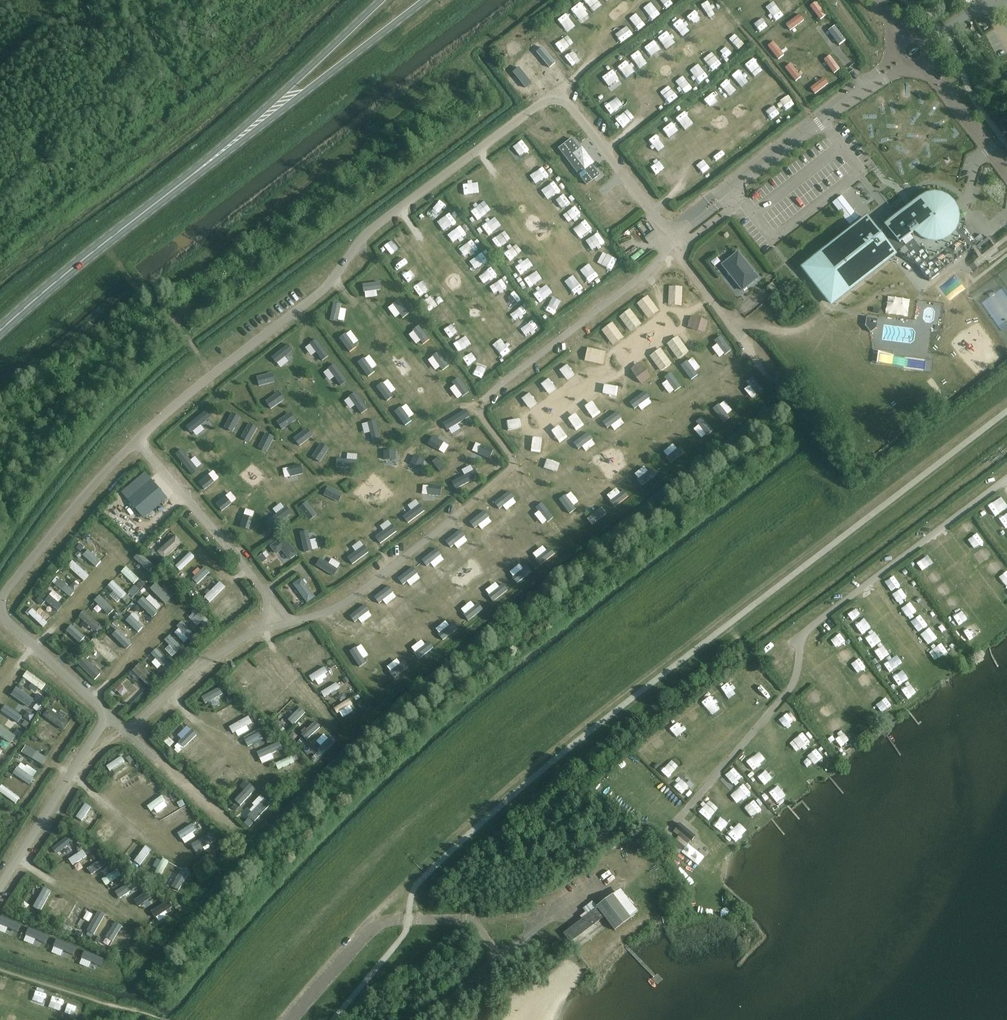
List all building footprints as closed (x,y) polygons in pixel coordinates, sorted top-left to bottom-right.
[(810,7),(819,20),(825,16),(816,3),(810,7)] [(804,21),(799,15),(785,25),(790,31),(804,21)] [(996,33),(982,37),(986,50),(1000,47),(996,33)] [(821,37),(828,46),(832,43),(825,34),(821,37)] [(784,57),(773,42),(767,46),(779,61),(784,57)] [(516,74),(511,78),(531,105),(556,87),(529,52),(510,66),(516,74)] [(823,60),(834,75),(840,70),(829,56),(823,60)] [(801,81),(790,65),(784,69),(795,85),(801,81)] [(824,78),(810,89),(814,95),(829,84),(824,78)] [(571,139),(580,134),(577,130),(568,135),(571,139)] [(571,139),(559,149),(586,185),(599,175),(571,139)] [(660,169),(656,172),(661,178),(665,176),(660,169)] [(879,233),(867,218),(803,268),(831,303),(897,252),(899,254),(902,257),(905,259),(912,262),(915,264),(917,266),(920,269),(929,281),(977,243),(968,231),(966,228),(965,225),(965,221),(964,221),(964,225),(956,223),(956,221),(957,217),(955,210),(952,204),(947,199),(940,196),(934,195),(927,197),(921,200),(879,233)] [(499,242),(495,245),(502,255),(506,251),(499,242)] [(729,269),(727,270),(742,290),(758,277),(741,256),(739,253),(737,253),(734,255),(728,260),(729,263),(729,269)] [(363,284),(363,292),(381,291),(381,283),(363,284)] [(952,303),(961,298),(952,283),(943,289),(952,303)] [(673,307),(685,308),(685,290),(674,290),(673,307)] [(548,296),(538,301),(542,307),(551,302),(548,296)] [(399,300),(392,304),(402,319),(409,315),(399,300)] [(641,307),(651,322),(661,316),(651,301),(641,307)] [(330,320),(337,322),(341,305),(334,303),(330,320)] [(625,320),(634,335),(644,329),(634,314),(625,320)] [(866,318),(865,326),(870,332),(876,328),(877,320),(866,318)] [(693,322),(691,333),(709,335),(711,324),(693,322)] [(534,337),(538,334),(531,325),(527,328),(534,337)] [(420,326),(413,330),(423,346),(430,341),(420,326)] [(618,348),(627,341),(617,327),(608,334),(618,348)] [(340,338),(350,353),(355,350),(345,334),(340,338)] [(721,336),(714,341),(725,357),(732,352),(721,336)] [(681,341),(672,349),(682,362),(692,355),(681,341)] [(359,348),(365,357),(372,353),(367,344),(359,348)] [(309,346),(305,353),(320,364),(325,357),(309,346)] [(290,351),(277,363),(285,372),(298,360),(290,351)] [(439,353),(432,357),(441,371),(448,367),(439,353)] [(665,375),(674,368),(664,354),(654,362),(665,375)] [(590,367),(607,368),(608,356),(590,356),(590,367)] [(358,362),(368,378),(374,374),(364,358),(358,362)] [(687,362),(681,366),(692,380),(697,376),(687,362)] [(559,371),(566,382),(574,376),(567,366),(559,371)] [(647,367),(637,374),(648,388),(657,381),(647,367)] [(340,388),(348,383),(339,370),(331,375),(340,388)] [(670,374),(664,378),(674,392),(680,388),(670,374)] [(751,376),(745,381),(756,398),(763,393),(751,376)] [(458,378),(451,382),(461,398),(468,394),(458,378)] [(540,385),(547,395),(555,390),(548,380),(540,385)] [(692,397),(701,388),(695,381),(686,390),(692,397)] [(377,387),(387,402),(393,398),(383,383),(377,387)] [(604,386),(602,395),(617,398),(618,388),(604,386)] [(739,398),(743,396),(738,388),(734,391),(739,398)] [(629,403),(633,409),(649,398),(644,392),(629,403)] [(271,397),(274,402),(282,398),(279,393),(271,397)] [(521,399),(528,409),(536,404),(529,393),(521,399)] [(273,413),(286,404),(282,398),(269,407),(273,413)] [(345,407),(350,413),(357,407),(352,401),(345,407)] [(591,418),(599,413),(592,402),(584,407),(591,418)] [(712,410),(722,424),(729,420),(719,405),(712,410)] [(396,412),(405,427),(412,423),(402,408),(396,412)] [(602,423),(606,429),(621,418),(617,412),(602,423)] [(276,423),(283,433),(297,424),(290,414),(276,423)] [(575,430),(583,425),(576,414),(568,420),(575,430)] [(696,422),(706,437),(713,432),(703,417),(696,422)] [(507,432),(520,430),(518,419),(505,421),(507,432)] [(204,420),(191,431),(199,441),(212,429),(204,420)] [(558,443),(567,438),(559,426),(551,432),(558,443)] [(574,444),(578,451),(593,440),(589,433),(574,444)] [(303,451),(315,440),(309,434),(297,445),(303,451)] [(542,439),(532,438),(531,452),(540,453),(542,439)] [(442,457),(446,447),(433,442),(429,452),(442,457)] [(665,457),(671,464),(685,454),(680,447),(665,457)] [(322,448),(316,464),(324,467),(329,450),(322,448)] [(190,453),(184,459),(195,471),(203,465),(196,456),(194,457),(190,453)] [(492,464),(494,458),(481,454),(480,461),(492,464)] [(543,470),(556,474),(559,464),(547,460),(543,470)] [(411,472),(419,474),(420,466),(412,464),(411,472)] [(340,476),(355,476),(355,468),(340,467),(340,476)] [(637,480),(642,487),(656,477),(651,470),(637,480)] [(306,475),(292,477),(293,484),(307,481),(306,475)] [(145,521),(170,500),(154,481),(129,501),(145,521)] [(202,489),(209,497),(219,488),(212,481),(202,489)] [(624,491),(610,501),(615,507),(629,498),(624,491)] [(511,492),(495,504),(500,510),(515,499),(511,492)] [(565,494),(558,499),(570,516),(577,511),(565,494)] [(225,517),(235,509),(230,501),(219,509),(225,517)] [(542,503),(536,508),(547,523),(554,519),(542,503)] [(602,507),(585,519),(590,525),(606,514),(602,507)] [(309,508),(303,513),(312,526),(319,521),(309,508)] [(417,511),(404,523),(411,530),(424,518),(417,511)] [(486,512),(470,523),(475,530),(490,518),(486,512)] [(285,514),(270,525),(276,532),(290,522),(285,514)] [(243,532),(253,535),(256,524),(246,521),(243,532)] [(464,524),(458,528),(469,544),(474,540),(464,524)] [(512,530),(505,534),(511,544),(518,540),(512,530)] [(376,544),(383,551),(395,539),(388,532),(376,544)] [(460,532),(446,542),(450,548),(465,538),(460,532)] [(176,535),(157,552),(164,560),(183,543),(176,535)] [(299,555),(286,537),(272,547),(278,555),(284,551),(291,561),(299,555)] [(313,537),(303,538),(304,555),(315,555),(313,537)] [(488,543),(484,546),(496,563),(500,560),(488,543)] [(551,548),(536,559),(540,566),(556,554),(551,548)] [(82,554),(96,567),(101,562),(87,549),(82,554)] [(438,550),(422,561),(427,567),(442,556),(438,550)] [(174,567),(179,572),(195,558),(190,553),(174,567)] [(133,559),(146,572),(151,567),(138,554),(133,559)] [(473,557),(468,560),(476,575),(482,572),(473,557)] [(429,571),(433,576),(447,565),(443,559),(429,571)] [(68,567),(84,581),(88,577),(73,562),(68,567)] [(317,571),(327,581),(334,574),(324,564),(317,571)] [(120,573),(133,585),(139,578),(126,566),(120,573)] [(528,567),(513,578),(517,584),(532,573),(528,567)] [(191,580),(196,585),(209,573),(204,568),(191,580)] [(413,568),(398,579),(403,586),(418,575),(413,568)] [(441,582),(445,588),(459,578),(455,572),(441,582)] [(302,578),(293,584),(307,603),(315,597),(306,584),(302,578)] [(55,584),(70,598),(75,593),(59,579),(55,584)] [(107,587),(121,599),(126,593),(112,580),(107,587)] [(899,592),(903,590),(899,582),(894,585),(899,592)] [(204,598),(209,603),(225,589),(220,584),(204,598)] [(165,605),(171,600),(157,585),(151,590),(165,605)] [(504,585),(489,596),(493,602),(508,591),(504,585)] [(389,587),(374,598),(379,605),(394,594),(389,587)] [(468,587),(456,597),(461,604),(474,593),(468,587)] [(92,602),(108,616),(114,608),(99,594),(92,602)] [(45,600),(58,612),(62,607),(49,595),(45,600)] [(906,607),(910,604),(904,595),(900,598),(906,607)] [(151,619),(158,613),(145,598),(138,605),(151,619)] [(436,603),(422,613),(426,619),(440,609),(436,603)] [(221,616),(225,622),(241,610),(237,604),(221,616)] [(478,604),(464,615),(468,621),(483,611),(478,604)] [(365,605),(350,616),(355,623),(370,612),(365,605)] [(28,614),(42,627),(47,622),(33,609),(28,614)] [(78,617),(93,631),(100,624),(84,610),(78,617)] [(466,632),(472,627),(461,613),(455,618),(466,632)] [(189,618),(197,627),(202,623),(193,614),(189,618)] [(138,632),(144,627),(133,615),(127,621),(138,632)] [(853,616),(849,619),(855,627),(859,624),(853,616)] [(176,626),(189,641),(196,635),(182,620),(176,626)] [(383,627),(396,640),(403,634),(391,620),(383,627)] [(454,624),(438,635),(443,641),(459,629),(454,624)] [(67,632),(79,643),(85,638),(72,626),(67,632)] [(344,626),(339,629),(348,642),(353,639),(344,626)] [(859,631),(864,640),(868,637),(863,629),(859,631)] [(124,646),(129,642),(118,630),(114,634),(124,646)] [(164,640),(176,654),(182,649),(170,635),(164,640)] [(935,646),(939,644),(933,635),(929,637),(935,646)] [(842,638),(837,641),(845,652),(850,649),(842,638)] [(290,656),(308,645),(304,639),(286,649),(290,656)] [(375,639),(358,647),(361,652),(377,644),(375,639)] [(871,642),(868,644),(874,653),(878,650),(871,642)] [(111,664),(116,659),(101,643),(96,648),(111,664)] [(429,643),(414,653),(419,660),(434,649),(429,643)] [(150,654),(162,668),(169,662),(156,648),(150,654)] [(350,652),(360,669),(366,665),(356,648),(350,652)] [(944,649),(940,652),(947,661),(951,658),(944,649)] [(316,654),(298,666),(302,671),(320,660),(316,654)] [(884,666),(888,663),(881,655),(878,657),(884,666)] [(94,681),(99,676),(85,660),(80,665),(94,681)] [(404,663),(389,673),(394,679),(408,668),(404,663)] [(134,672),(149,689),(155,684),(139,667),(134,672)] [(325,669),(310,678),(313,682),(328,673),(325,669)] [(24,678),(43,690),(47,684),(28,671),(24,678)] [(258,673),(242,688),(247,693),(262,678),(258,673)] [(337,684),(323,693),(326,698),(340,690),(337,684)] [(219,688),(201,698),(205,705),(223,696),(219,688)] [(12,696),(27,706),(32,699),(17,689),(12,696)] [(105,702),(110,692),(106,690),(101,700),(105,702)] [(350,700),(334,710),(337,714),(352,705),(350,700)] [(16,701),(11,708),(20,715),(25,708),(16,701)] [(49,708),(44,714),(64,728),(69,722),(49,708)] [(222,725),(236,715),(232,709),(218,718),(222,725)] [(301,709),(288,720),(293,726),(306,715),(301,709)] [(23,727),(26,721),(9,712),(6,717),(23,727)] [(250,717),(229,728),(233,734),(253,724),(250,717)] [(316,723),(301,735),(306,740),(320,728),(316,723)] [(9,742),(14,734),(0,724),(0,735),(9,742)] [(175,745),(181,751),(197,735),(191,729),(175,745)] [(832,740),(837,738),(833,729),(828,731),(832,740)] [(260,732),(244,741),(248,747),(263,739),(260,732)] [(332,738),(317,751),(321,756),(336,743),(332,738)] [(57,753),(60,747),(47,739),(44,744),(57,753)] [(280,742),(257,753),(261,760),(284,750),(280,742)] [(28,744),(22,751),(40,764),(45,757),(28,744)] [(121,755),(107,765),(111,771),(126,761),(121,755)] [(292,757),(276,764),(279,770),(294,763),(292,757)] [(14,771),(30,783),(34,777),(18,765),(14,771)] [(125,790),(142,784),(139,776),(122,782),(125,790)] [(16,802),(20,796),(3,783),(0,787),(0,790),(16,802)] [(233,801),(239,806),(253,789),(247,784),(233,801)] [(140,805),(157,798),(153,788),(136,796),(140,805)] [(162,795),(148,805),(152,811),(166,801),(162,795)] [(249,816),(256,823),(270,807),(263,801),(249,816)] [(91,807),(86,803),(76,817),(82,821),(91,807)] [(182,814),(166,823),(170,829),(186,821),(182,814)] [(194,822),(178,832),(182,838),(197,827),(194,822)] [(688,845),(696,836),(681,823),(673,832),(688,845)] [(111,851),(122,832),(116,829),(105,847),(111,851)] [(212,833),(192,844),(195,851),(216,840),(212,833)] [(53,845),(58,853),(73,843),(67,835),(53,845)] [(133,861),(139,865),(150,850),(143,845),(133,861)] [(86,847),(68,859),(72,864),(90,853),(86,847)] [(155,872),(159,874),(167,859),(163,857),(155,872)] [(103,858),(89,868),(93,874),(108,864),(103,858)] [(119,868),(103,878),(106,884),(122,873),(119,868)] [(182,868),(170,884),(176,888),(188,872),(182,868)] [(137,878),(116,891),(120,897),(141,884),(137,878)] [(44,887),(33,906),(40,910),(51,891),(44,887)] [(154,890),(137,901),(140,906),(157,895),(154,890)] [(596,906),(597,908),(604,916),(615,931),(631,919),(612,894),(596,906)] [(68,901),(61,897),(51,914),(58,918),(68,901)] [(170,899),(152,910),(156,917),(174,906),(170,899)] [(87,907),(79,903),(67,923),(75,928),(87,907)] [(663,905),(655,910),(663,923),(671,918),(663,905)] [(604,916),(597,908),(564,933),(570,942),(604,916)] [(98,910),(86,931),(93,936),(106,914),(98,910)] [(1,915),(0,917),(0,925),(18,933),(21,924),(1,915)] [(47,934),(29,926),(26,933),(45,941),(47,934)] [(107,946),(113,950),(124,933),(118,929),(107,946)] [(76,947),(55,938),(53,945),(74,954),(76,947)] [(105,958),(84,949),(81,957),(101,966),(105,958)]
